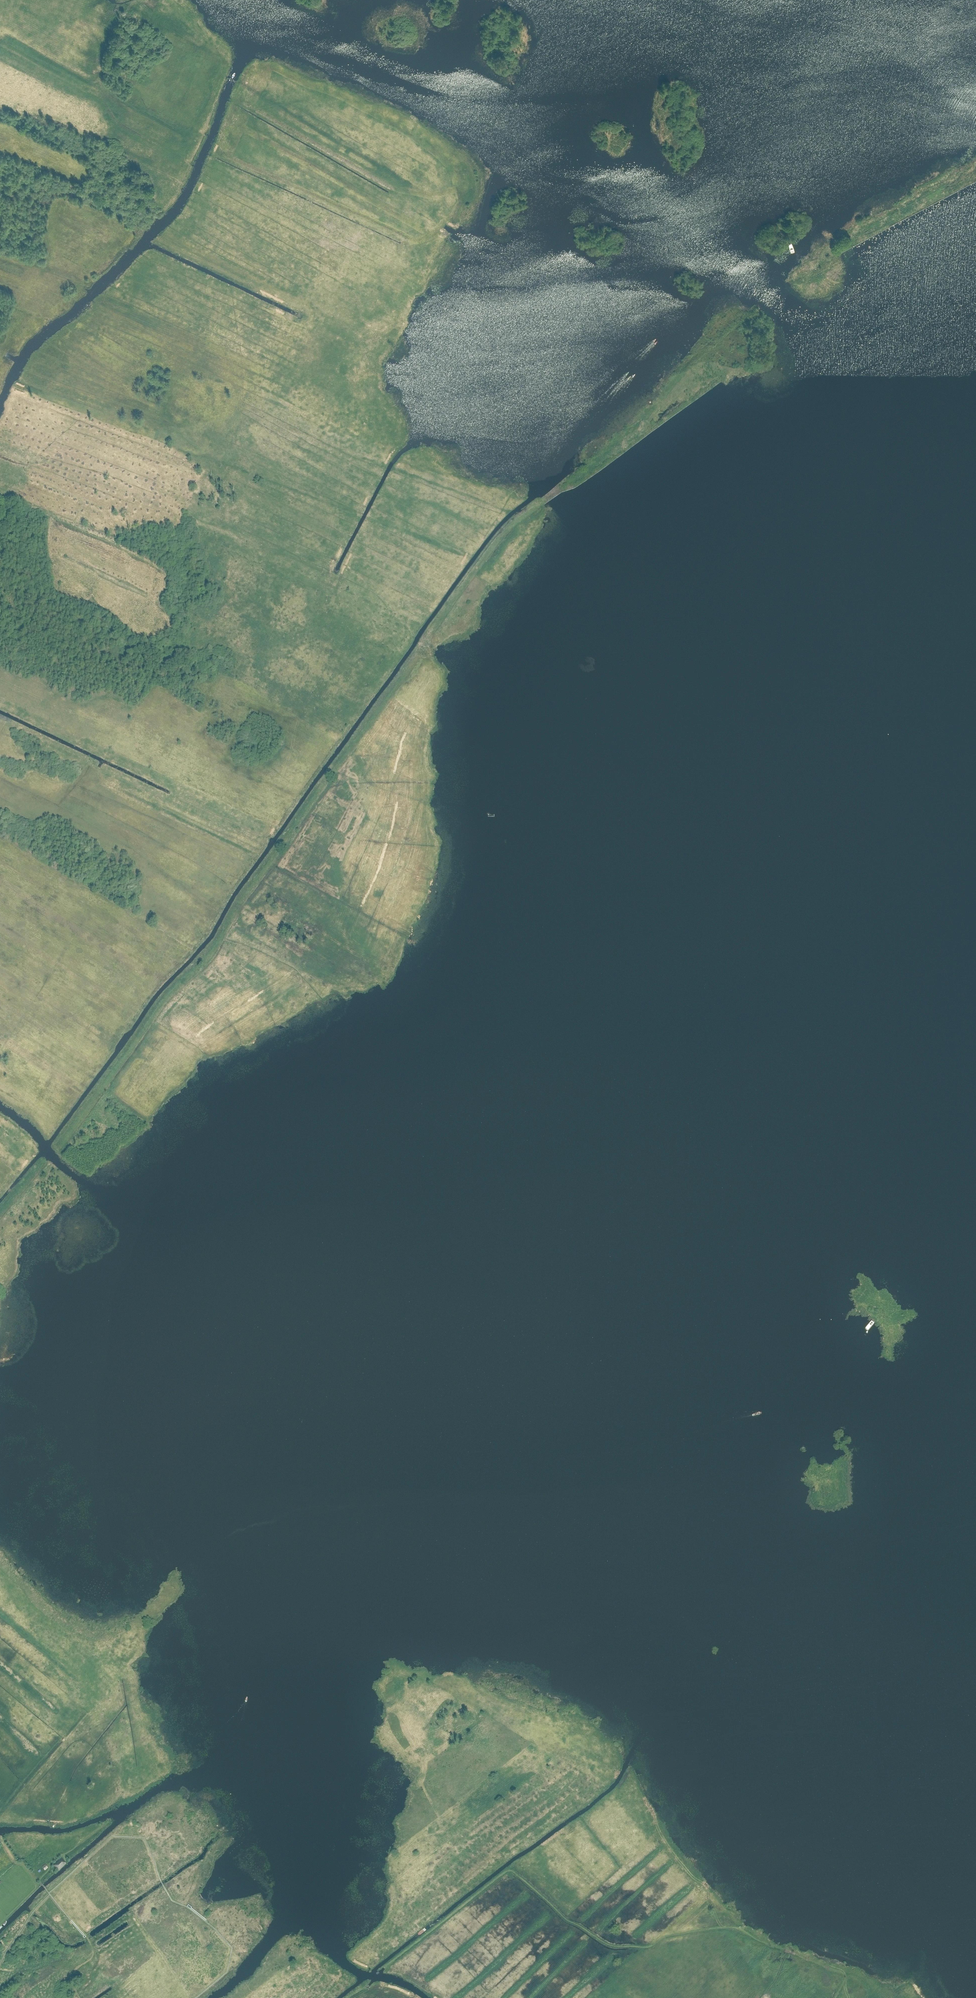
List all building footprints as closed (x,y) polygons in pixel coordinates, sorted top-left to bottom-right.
[(61,1858),(54,1865),(58,1870),(65,1863),(61,1858)]
